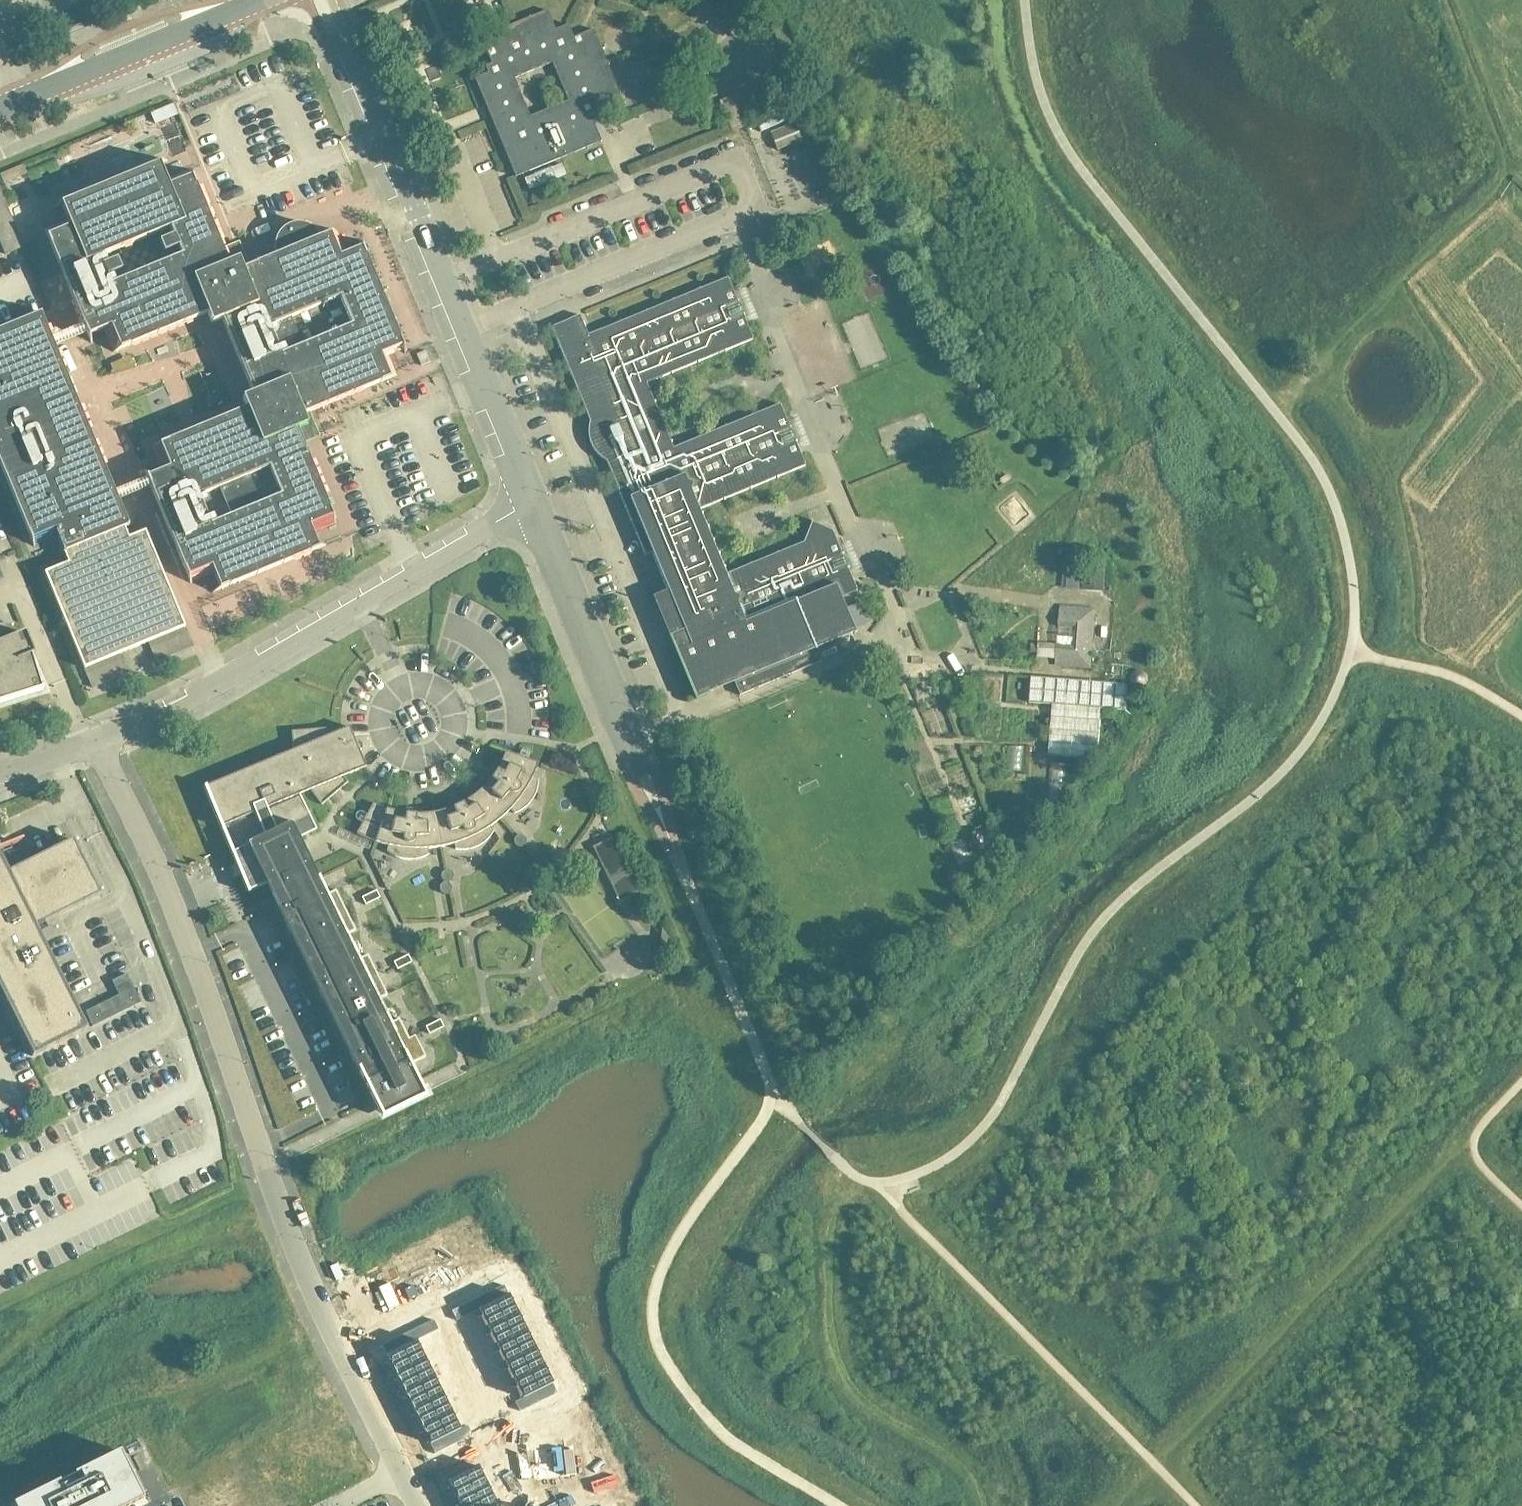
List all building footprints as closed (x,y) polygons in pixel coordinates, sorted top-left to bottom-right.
[(485,66),(488,72),(475,78),(516,176),(601,141),(591,115),(597,112),(594,106),(621,95),(593,29),(574,37),(568,24),(555,29),(547,10),(481,37),(492,63),(485,66)] [(173,102),(151,112),(156,124),(179,113),(173,102)] [(775,156),(802,146),(796,129),(752,145),(760,166),(762,166),(769,185),(784,179),(775,156)] [(34,546),(35,546),(35,545),(57,536),(63,551),(64,552),(68,562),(44,572),(84,668),(185,626),(145,530),(129,537),(125,527),(129,525),(128,524),(118,500),(151,487),(191,583),(214,573),(221,589),(319,548),(313,532),(336,523),(297,428),(307,424),(303,414),(344,397),(397,375),(388,352),(403,345),(363,246),(347,253),(337,229),(320,237),(319,235),(318,234),(318,233),(317,232),(316,231),(315,230),(314,229),(313,228),(312,227),(311,226),(310,226),(308,225),(307,225),(306,224),(305,224),(303,223),(302,223),(301,223),(299,223),(298,223),(297,223),(295,223),(294,223),(292,223),(291,224),(290,224),(289,225),(287,225),(286,226),(285,227),(284,227),(283,228),(282,229),(281,230),(280,231),(279,232),(278,233),(278,235),(277,236),(276,237),(276,238),(275,240),(275,241),(275,242),(275,244),(274,245),(274,247),(274,248),(275,249),(275,251),(275,252),(275,253),(276,255),(243,268),(239,258),(229,263),(214,226),(190,168),(166,178),(160,162),(61,203),(67,219),(44,228),(46,233),(84,324),(51,338),(41,314),(42,314),(41,313),(0,329),(0,464),(34,546)] [(804,169),(811,195),(819,193),(812,167),(804,169)] [(6,254),(25,246),(0,188),(0,240),(6,254)] [(699,509),(805,465),(780,403),(673,447),(647,383),(753,339),(727,277),(588,335),(580,315),(551,326),(590,421),(589,424),(589,427),(588,429),(588,431),(588,433),(589,435),(589,438),(590,442),(591,444),(592,446),(594,449),(597,453),(599,456),(602,458),(606,460),(616,485),(645,555),(652,552),(669,595),(683,628),(669,633),(696,696),(735,680),(740,693),(739,694),(740,695),(822,661),(822,659),(821,660),(816,647),(854,631),(839,595),(854,589),(855,592),(858,592),(832,530),(813,522),(812,520),(810,520),(811,522),(803,541),(726,574),(699,509)] [(114,373),(116,400),(141,398),(139,372),(114,373)] [(1081,561),(1063,560),(1062,587),(1079,588),(1081,561)] [(1084,566),(1083,589),(1104,589),(1105,567),(1084,566)] [(1096,607),(1060,604),(1054,666),(1091,669),(1096,607)] [(185,626),(147,642),(155,661),(193,646),(185,626)] [(42,690),(31,656),(34,655),(25,632),(0,643),(0,703),(42,690)] [(122,652),(84,668),(92,687),(130,671),(122,652)] [(1130,677),(1130,678),(1130,680),(1131,682),(1131,683),(1132,685),(1134,686),(1135,687),(1137,688),(1138,688),(1140,688),(1142,688),(1143,688),(1145,687),(1146,686),(1147,685),(1148,683),(1149,682),(1150,680),(1150,678),(1150,677),(1149,675),(1148,673),(1147,672),(1146,671),(1145,670),(1143,669),(1142,669),(1140,668),(1138,669),(1137,669),(1135,670),(1134,671),(1132,672),(1131,673),(1131,675),(1130,677)] [(1127,685),(1032,678),(1030,703),(1054,705),(1049,757),(1096,760),(1101,708),(1125,710),(1127,685)] [(206,784),(204,785),(221,827),(300,794),(310,789),(322,804),(348,782),(343,776),(366,767),(359,751),(361,749),(362,747),(362,745),(360,743),(358,742),(356,742),(349,726),(326,736),(326,728),(291,731),(293,741),(294,749),(207,785),(206,784)] [(533,776),(538,763),(505,752),(502,761),(497,770),(491,779),(486,785),(478,792),(471,797),(463,803),(453,807),(445,810),(444,810),(436,812),(426,814),(416,814),(405,813),(397,811),(388,809),(373,802),(357,833),(375,841),(388,845),(387,850),(390,853),(393,855),(396,856),(400,858),(404,859),(407,859),(411,859),(415,859),(418,858),(422,857),(425,856),(429,854),(428,848),(442,846),(454,843),(456,849),(459,849),(463,850),(467,849),(471,849),(474,847),(478,846),(481,844),(484,842),(487,840),(489,837),(492,834),(493,831),(490,826),(500,819),(510,809),(514,813),(518,812),(521,810),(524,808),(527,805),(529,803),(532,800),(534,797),(535,793),(537,790),(537,786),(538,782),(538,778),(533,776)] [(300,794),(221,827),(236,864),(248,892),(267,883),(375,1102),(382,1117),(426,1095),(419,1080),(419,1081),(410,1064),(426,1056),(415,1035),(409,1038),(400,1019),(391,1023),(378,998),(387,994),(368,954),(359,959),(346,934),(355,929),(336,890),(327,894),(299,838),(317,829),(300,794)] [(35,925),(45,921),(100,893),(72,839),(21,865),(19,866),(17,861),(8,864),(11,870),(8,872),(0,855),(0,991),(32,1056),(87,1029),(35,925)] [(604,871),(621,865),(613,842),(595,849),(604,871)] [(442,891),(453,888),(449,874),(439,876),(442,891)] [(109,929),(112,941),(125,937),(118,914),(102,919),(105,930),(109,929)] [(290,963),(275,965),(280,992),(295,989),(290,963)] [(128,981),(114,987),(125,1013),(140,1006),(128,981)] [(330,1087),(346,1079),(336,1060),(320,1068),(330,1087)] [(504,1284),(496,1288),(500,1298),(509,1294),(504,1284)] [(496,1288),(488,1292),(493,1302),(494,1301),(500,1298),(496,1288)] [(488,1292),(481,1295),(486,1305),(493,1302),(488,1292)] [(500,1298),(494,1301),(503,1319),(517,1312),(509,1294),(500,1298)] [(481,1295),(473,1299),(478,1309),(479,1309),(486,1305),(481,1295)] [(473,1299),(466,1303),(471,1313),(478,1309),(473,1299)] [(486,1305),(479,1309),(488,1327),(503,1319),(494,1301),(493,1302),(486,1305)] [(466,1303),(459,1306),(464,1316),(471,1313),(466,1303)] [(459,1306),(451,1310),(456,1320),(464,1316),(459,1306)] [(517,1312),(503,1319),(511,1337),(526,1329),(517,1312)] [(434,1319),(426,1323),(431,1332),(439,1328),(434,1319)] [(503,1319),(488,1327),(497,1344),(511,1337),(503,1319)] [(426,1323),(419,1326),(423,1336),(431,1332),(426,1323)] [(419,1326),(411,1330),(416,1340),(423,1336),(419,1326)] [(526,1329),(511,1337),(520,1354),(535,1347),(526,1329)] [(411,1330),(404,1333),(409,1343),(416,1340),(411,1330)] [(404,1333),(396,1337),(401,1347),(409,1343),(404,1333)] [(396,1337),(389,1341),(394,1351),(401,1347),(396,1337)] [(511,1337),(497,1344),(505,1362),(520,1354),(511,1337)] [(409,1343),(401,1347),(410,1365),(425,1358),(416,1340),(409,1343)] [(389,1341),(381,1345),(386,1354),(394,1351),(389,1341)] [(394,1351),(386,1354),(395,1372),(410,1365),(401,1347),(394,1351)] [(535,1347),(520,1354),(529,1372),(544,1365),(535,1347)] [(520,1354),(505,1362),(514,1379),(529,1372),(520,1354)] [(425,1358),(410,1365),(419,1383),(434,1375),(425,1358)] [(410,1365),(395,1372),(404,1390),(419,1383),(410,1365)] [(544,1365),(529,1372),(538,1390),(545,1387),(553,1383),(544,1365)] [(529,1372),(514,1379),(523,1397),(530,1394),(537,1390),(538,1390),(529,1372)] [(434,1375),(419,1383),(427,1400),(442,1393),(434,1375)] [(419,1383),(404,1390),(413,1408),(427,1400),(419,1383)] [(553,1383),(545,1387),(549,1396),(557,1393),(553,1383)] [(538,1390),(537,1390),(542,1400),(549,1396),(545,1387),(538,1390)] [(537,1390),(530,1394),(535,1404),(542,1400),(537,1390)] [(442,1393),(427,1400),(436,1418),(451,1411),(442,1393)] [(523,1397),(522,1398),(523,1398),(527,1407),(535,1404),(530,1394),(523,1397)] [(523,1398),(515,1401),(520,1411),(527,1408),(527,1407),(523,1398)] [(427,1400),(413,1408),(421,1425),(436,1418),(427,1400)] [(451,1411),(436,1418),(445,1436),(453,1432),(460,1429),(451,1411)] [(436,1418),(421,1425),(430,1443),(438,1440),(445,1436),(436,1418)] [(468,1425),(460,1429),(465,1438),(472,1435),(468,1425)] [(460,1429),(453,1432),(458,1442),(465,1438),(460,1429)] [(453,1432),(445,1436),(450,1446),(458,1442),(453,1432)] [(445,1436),(438,1440),(443,1449),(450,1446),(445,1436)] [(438,1440),(430,1443),(435,1453),(443,1449),(438,1440)] [(573,1445),(534,1450),(537,1479),(577,1474),(573,1445)] [(120,1450),(14,1503),(15,1505),(127,1505),(144,1498),(120,1450)] [(477,1466),(463,1473),(472,1491),(486,1484),(477,1466)] [(463,1473),(449,1480),(457,1498),(472,1491),(463,1473)] [(472,1491),(479,1505),(486,1505),(495,1502),(486,1484),(472,1491)] [(457,1498),(462,1505),(479,1505),(472,1491),(457,1498)]
